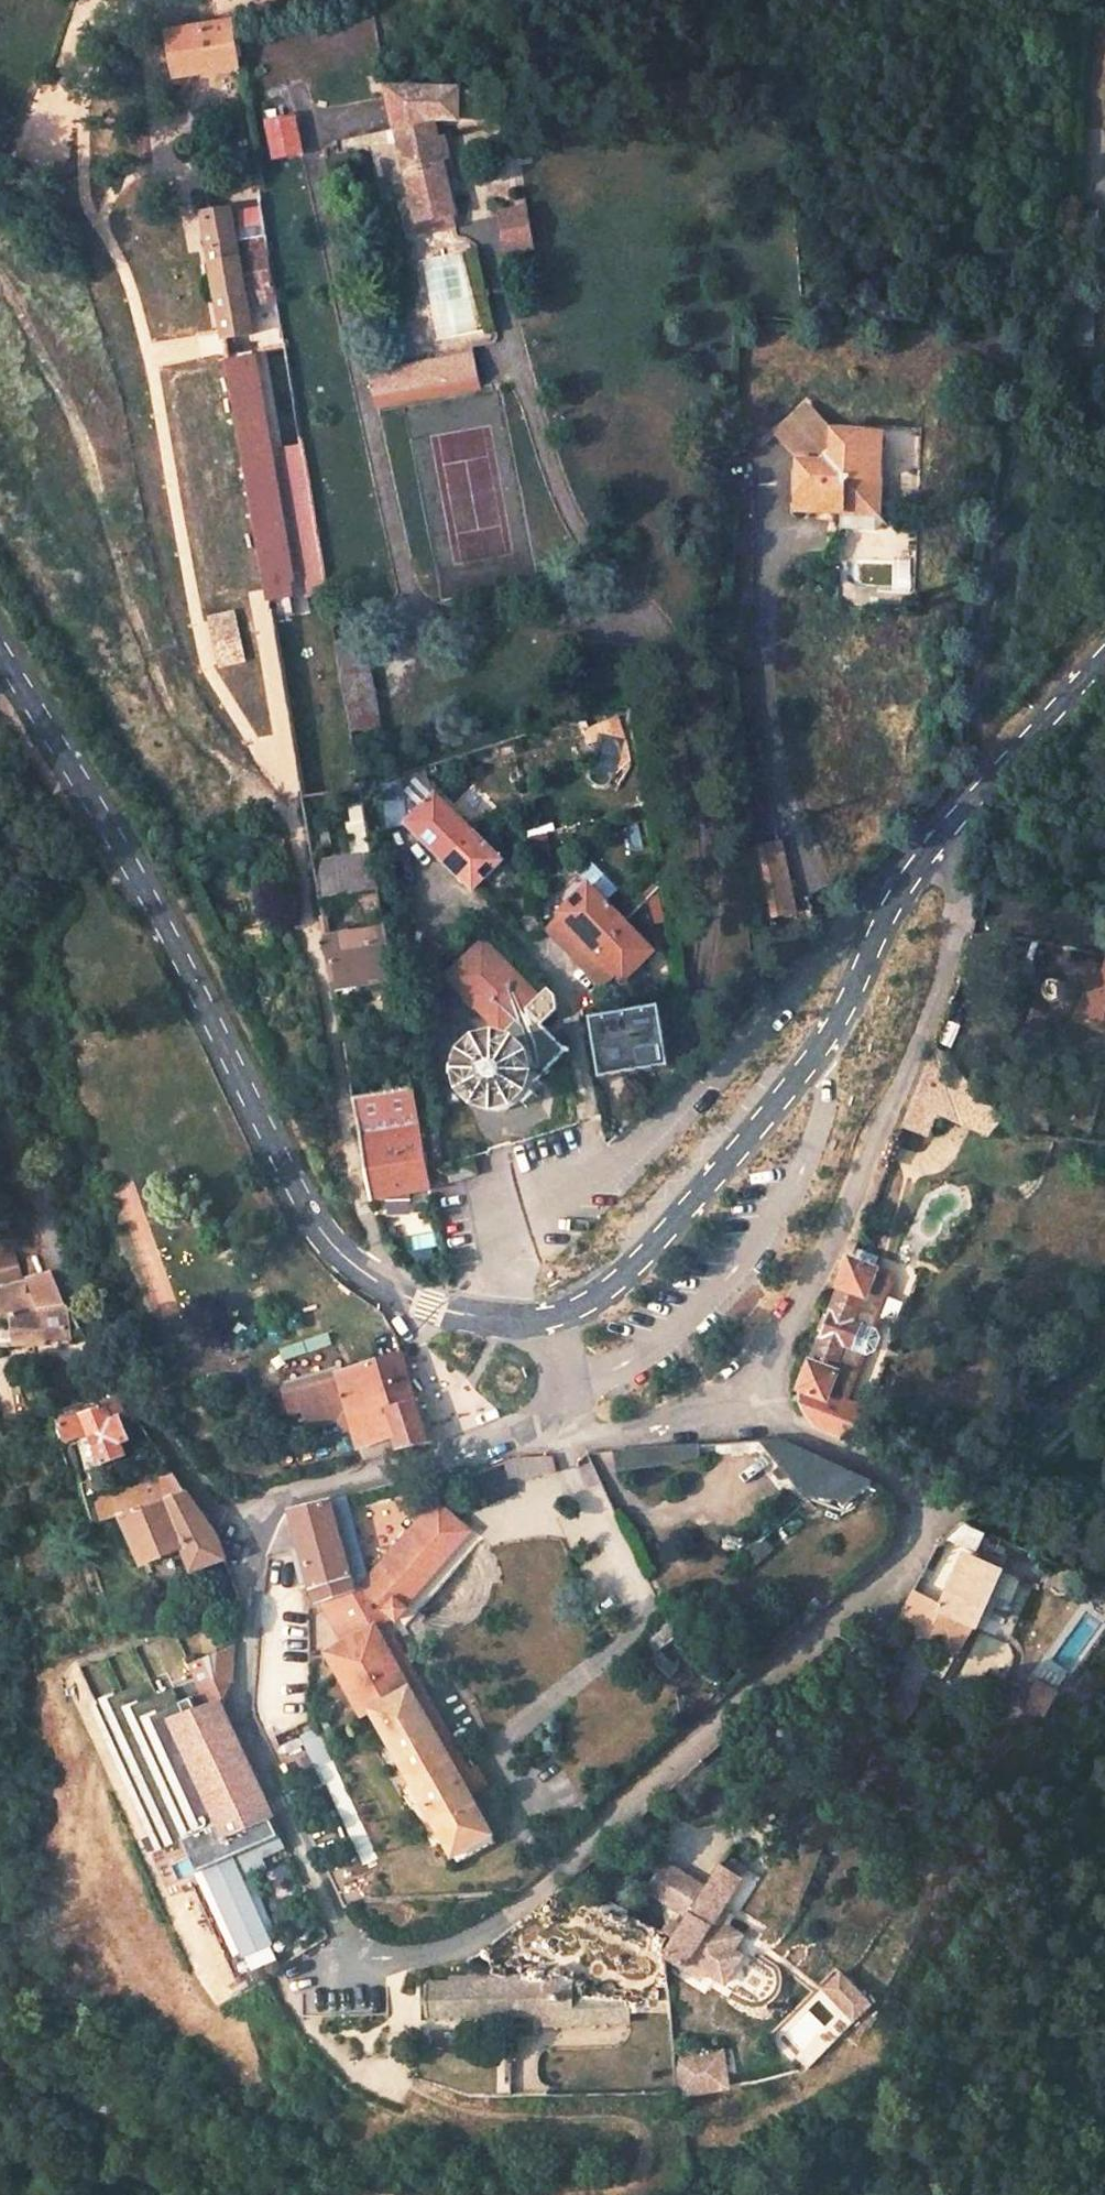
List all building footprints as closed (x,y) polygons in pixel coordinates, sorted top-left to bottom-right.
[(175,28),(182,73),(244,66),(236,18),(175,28)] [(422,212),(458,202),(451,176),(445,155),(431,158),(419,109),(435,110),(459,111),(459,88),(419,88),(417,78),(390,77),(417,189),(422,212)] [(501,90),(459,88),(459,111),(500,113),(501,90)] [(431,158),(445,155),(451,176),(460,174),(449,129),(440,131),(435,110),(419,109),(431,158)] [(275,159),(308,154),(302,112),(269,116),(275,159)] [(462,215),(458,202),(422,212),(417,189),(403,192),(411,226),(462,215)] [(505,202),(513,242),(537,237),(529,197),(505,202)] [(269,597),(292,595),(289,580),(295,578),(257,349),(250,351),(248,336),(254,335),(249,306),(283,301),(267,208),(247,210),(248,218),(233,220),(231,212),(207,216),(269,597)] [(474,334),(442,341),(445,357),(477,351),(474,334)] [(370,354),(378,409),(485,388),(477,351),(445,357),(442,341),(370,354)] [(833,505),(848,506),(848,514),(886,516),(889,485),(877,484),(879,464),(891,464),(891,457),(891,438),(842,435),(842,443),(836,442),(815,416),(792,436),(813,459),(813,468),(805,467),(802,513),(833,514),(833,505)] [(308,590),(330,586),(307,445),(285,448),(308,590)] [(886,516),(848,514),(847,528),(898,530),(901,470),(891,457),(891,464),(879,464),(877,484),(889,485),(886,516)] [(208,624),(219,667),(244,661),(234,617),(208,624)] [(354,729),(381,726),(365,636),(340,641),(354,729)] [(434,796),(407,825),(474,890),(503,861),(434,796)] [(750,844),(758,918),(792,914),(784,840),(750,844)] [(371,851),(315,859),(320,896),(376,888),(371,851)] [(544,930),(604,987),(617,973),(625,980),(655,951),(587,885),(544,930)] [(320,934),(330,990),(392,981),(383,924),(320,934)] [(499,1032),(523,1007),(538,993),(482,937),(443,976),(499,1032)] [(1104,980),(1090,1024),(1104,1027),(1104,981),(1104,980)] [(546,986),(525,1007),(542,1023),(556,1008),(554,994),(546,986)] [(501,1042),(538,1079),(566,1050),(523,1007),(499,1032),(495,1036),(501,1042)] [(658,1007),(593,1019),(602,1078),(669,1067),(658,1007)] [(507,1113),(538,1079),(501,1042),(469,1076),(507,1113)] [(940,1116),(982,1133),(1001,1111),(937,1044),(915,1099),(942,1110),(940,1116)] [(374,1202),(431,1189),(413,1089),(355,1100),(374,1202)] [(942,1110),(915,1099),(902,1131),(930,1142),(940,1116),(942,1110)] [(1001,1111),(982,1133),(988,1136),(1006,1116),(1001,1111)] [(416,1213),(416,1200),(393,1200),(392,1213),(416,1213)] [(878,1261),(854,1253),(801,1388),(799,1392),(798,1399),(799,1405),(801,1412),(804,1418),(809,1422),(813,1425),(859,1445),(867,1411),(847,1403),(864,1358),(866,1359),(874,1355),(879,1343),(875,1334),(873,1334),(892,1286),(888,1279),(873,1273),(878,1261)] [(18,1355),(74,1354),(68,1306),(56,1282),(23,1291),(20,1280),(15,1261),(0,1265),(0,1299),(1,1299),(1,1328),(15,1327),(18,1355)] [(1104,1330),(1104,1314),(1053,1303),(1048,1318),(1104,1330)] [(409,1449),(408,1446),(428,1441),(417,1403),(418,1402),(420,1401),(421,1399),(421,1397),(419,1395),(418,1394),(415,1393),(413,1394),(402,1353),(282,1387),(290,1414),(301,1412),(306,1431),(336,1422),(339,1433),(350,1430),(356,1450),(398,1437),(401,1441),(400,1441),(398,1442),(397,1444),(396,1447),(396,1449),(396,1451),(397,1452),(399,1454),(401,1454),(405,1454),(407,1452),(408,1451),(409,1449)] [(268,1419),(290,1414),(282,1387),(262,1393),(268,1419)] [(110,1407),(110,1409),(114,1423),(128,1420),(129,1420),(123,1404),(110,1407)] [(78,1440),(87,1473),(126,1462),(121,1446),(135,1443),(128,1420),(114,1423),(110,1409),(63,1423),(68,1442),(78,1440)] [(398,1437),(356,1450),(361,1464),(391,1457),(397,1452),(396,1451),(396,1449),(396,1447),(397,1444),(398,1442),(400,1441),(401,1441),(398,1437)] [(833,1494),(842,1503),(872,1482),(775,1441),(761,1442),(803,1493),(833,1494)] [(616,1453),(616,1470),(660,1464),(697,1454),(696,1447),(616,1453)] [(509,1479),(520,1476),(521,1480),(553,1471),(552,1465),(550,1456),(507,1461),(504,1462),(509,1479)] [(123,1515),(144,1562),(183,1548),(195,1570),(223,1559),(213,1536),(185,1492),(175,1475),(94,1504),(100,1523),(123,1515)] [(389,1617),(400,1626),(480,1534),(436,1495),(353,1587),(351,1588),(331,1500),(292,1508),(301,1547),(290,1550),(297,1579),(301,1579),(308,1576),(315,1603),(319,1601),(343,1635),(384,1613),(389,1617)] [(785,1524),(789,1528),(802,1517),(798,1512),(785,1524)] [(741,1546),(752,1559),(772,1543),(760,1529),(741,1546)] [(896,1618),(963,1654),(1001,1569),(966,1555),(943,1604),(913,1588),(896,1618)] [(384,1613),(343,1635),(347,1641),(376,1625),(389,1617),(384,1613)] [(423,1796),(453,1854),(493,1833),(470,1791),(384,1638),(376,1625),(347,1641),(328,1651),(362,1712),(374,1706),(413,1779),(398,1787),(407,1805),(423,1796)] [(384,1638),(470,1791),(487,1782),(478,1765),(468,1770),(394,1633),(384,1638)] [(189,1878),(242,1991),(281,1964),(235,1865),(282,1843),(270,1817),(273,1815),(220,1699),(234,1681),(234,1643),(189,1664),(195,1676),(158,1694),(151,1678),(96,1703),(163,1848),(161,1849),(177,1883),(189,1878)] [(1037,1680),(1031,1690),(1050,1701),(1058,1691),(1037,1680)] [(885,1704),(907,1719),(916,1706),(894,1691),(885,1704)] [(321,1728),(302,1736),(316,1769),(318,1768),(334,1761),(335,1761),(321,1728)] [(334,1761),(318,1768),(363,1867),(379,1860),(334,1761)] [(674,1934),(662,1955),(680,1963),(703,1974),(708,1967),(727,1978),(744,1951),(734,1945),(743,1930),(727,1921),(731,1914),(720,1908),(724,1901),(724,1902),(741,1874),(739,1872),(744,1862),(725,1850),(706,1882),(688,1871),(670,1900),(688,1912),(674,1934)] [(649,1888),(670,1900),(688,1871),(667,1858),(649,1888)] [(724,1902),(724,1901),(720,1908),(731,1914),(734,1908),(724,1902)] [(755,1952),(733,1992),(756,2005),(779,1965),(755,1952)] [(861,2023),(882,2002),(844,1966),(823,1987),(861,2023)] [(579,1975),(429,1977),(430,2022),(633,2020),(633,1997),(579,1998),(579,1975)] [(677,2099),(726,2092),(720,2057),(673,2064),(677,2092),(677,2099)]
